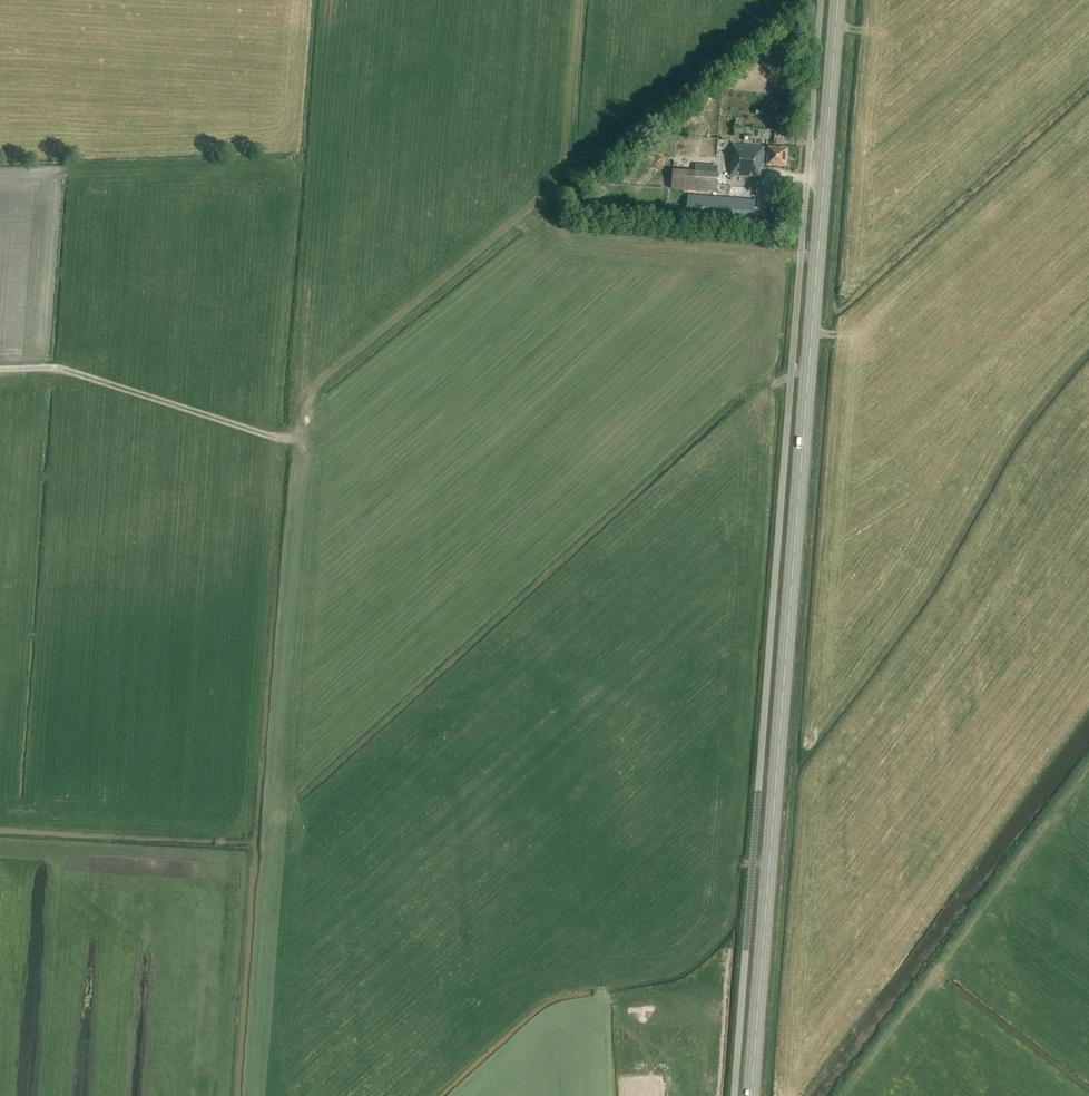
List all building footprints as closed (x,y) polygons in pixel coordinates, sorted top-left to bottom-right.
[(750,144),(764,146),(764,138),(762,138),(762,131),(751,130),(750,144)] [(764,147),(733,145),(731,176),(760,178),(761,168),(762,168),(763,161),(768,162),(768,165),(786,166),(787,149),(769,148),(769,151),(764,150),(764,147)] [(672,189),(716,193),(718,173),(673,170),(672,189)] [(686,218),(753,223),(755,201),(688,196),(686,218)]
